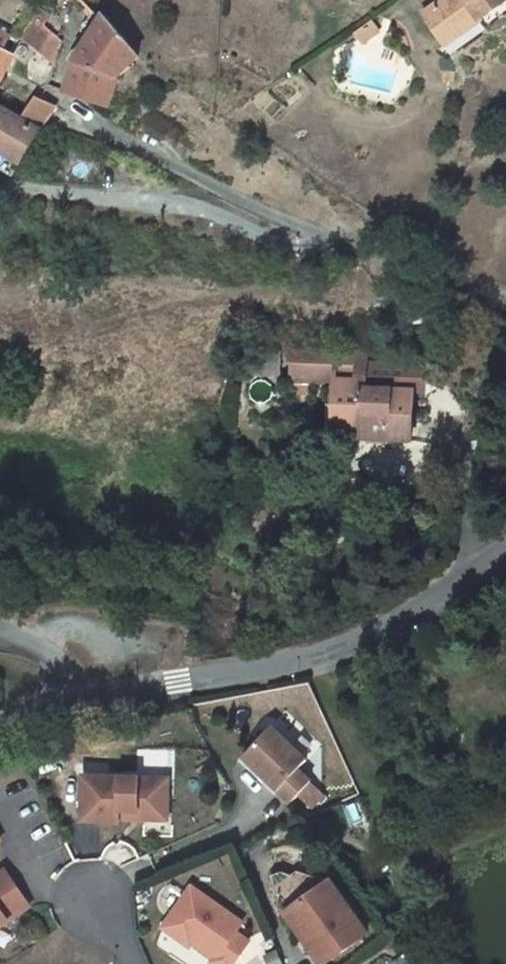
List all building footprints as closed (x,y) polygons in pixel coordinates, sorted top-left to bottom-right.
[(481,20),(505,2),(505,0),(447,0),(425,16),(442,39),(476,14),(481,20)] [(447,45),(481,20),(476,14),(442,39),(447,45)] [(67,93),(109,108),(119,77),(140,57),(105,17),(102,22),(96,15),(84,35),(91,40),(75,67),(67,93)] [(18,38),(55,67),(63,42),(35,20),(18,38)] [(372,25),(357,36),(364,46),(379,34),(372,25)] [(11,55),(0,49),(0,77),(11,55)] [(51,116),(57,107),(44,102),(38,99),(22,123),(40,135),(51,116)] [(21,165),(40,135),(22,123),(0,111),(0,152),(21,165)] [(21,165),(0,152),(0,169),(14,178),(21,165)] [(337,383),(336,411),(335,431),(364,432),(365,419),(389,420),(388,440),(411,441),(413,392),(366,390),(367,350),(293,348),(292,381),(296,381),(311,382),(337,383)] [(310,396),(311,382),(296,381),(295,395),(310,396)] [(311,401),(280,399),(280,419),(309,421),(311,401)] [(327,438),(388,440),(389,420),(365,419),(364,432),(335,431),(336,411),(327,410),(327,438)] [(271,727),(241,757),(288,804),(309,782),(297,770),(306,761),(271,727)] [(160,779),(82,777),(80,821),(117,822),(118,819),(128,819),(128,811),(135,812),(135,819),(165,820),(166,795),(160,795),(160,779)] [(6,923),(5,922),(27,908),(3,872),(0,874),(0,927),(6,923)] [(333,888),(329,882),(316,891),(320,897),(333,888)] [(191,887),(162,928),(181,941),(184,937),(190,942),(213,958),(210,962),(213,963),(231,963),(247,941),(235,932),(241,922),(191,887)] [(318,963),(323,963),(365,934),(333,888),(320,897),(316,891),(296,905),(293,919),(313,947),(308,951),(318,963)] [(283,914),(308,951),(313,947),(293,919),(296,905),(283,914)] [(190,942),(184,937),(181,941),(187,946),(190,942)]
